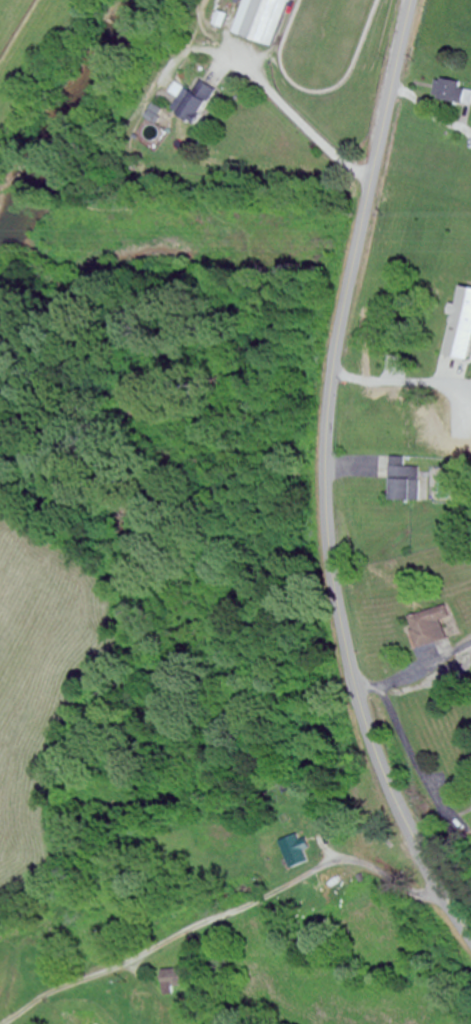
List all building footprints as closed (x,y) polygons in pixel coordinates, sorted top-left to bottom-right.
[(238,36),(274,48),(289,0),(250,0),(238,36)] [(436,81),(432,100),(469,107),(470,98),(470,88),(436,81)] [(196,95),(183,90),(173,116),(200,126),(213,88),(200,83),(196,95)] [(470,346),(470,291),(454,288),(443,358),(468,362),(470,346)] [(388,501),(419,501),(419,469),(388,469),(388,501)] [(412,649),(443,641),(438,623),(448,620),(444,606),(403,617),(412,649)] [(276,842),(288,870),(310,861),(298,833),(276,842)] [(185,971),(160,971),(160,990),(185,990),(185,971)]
